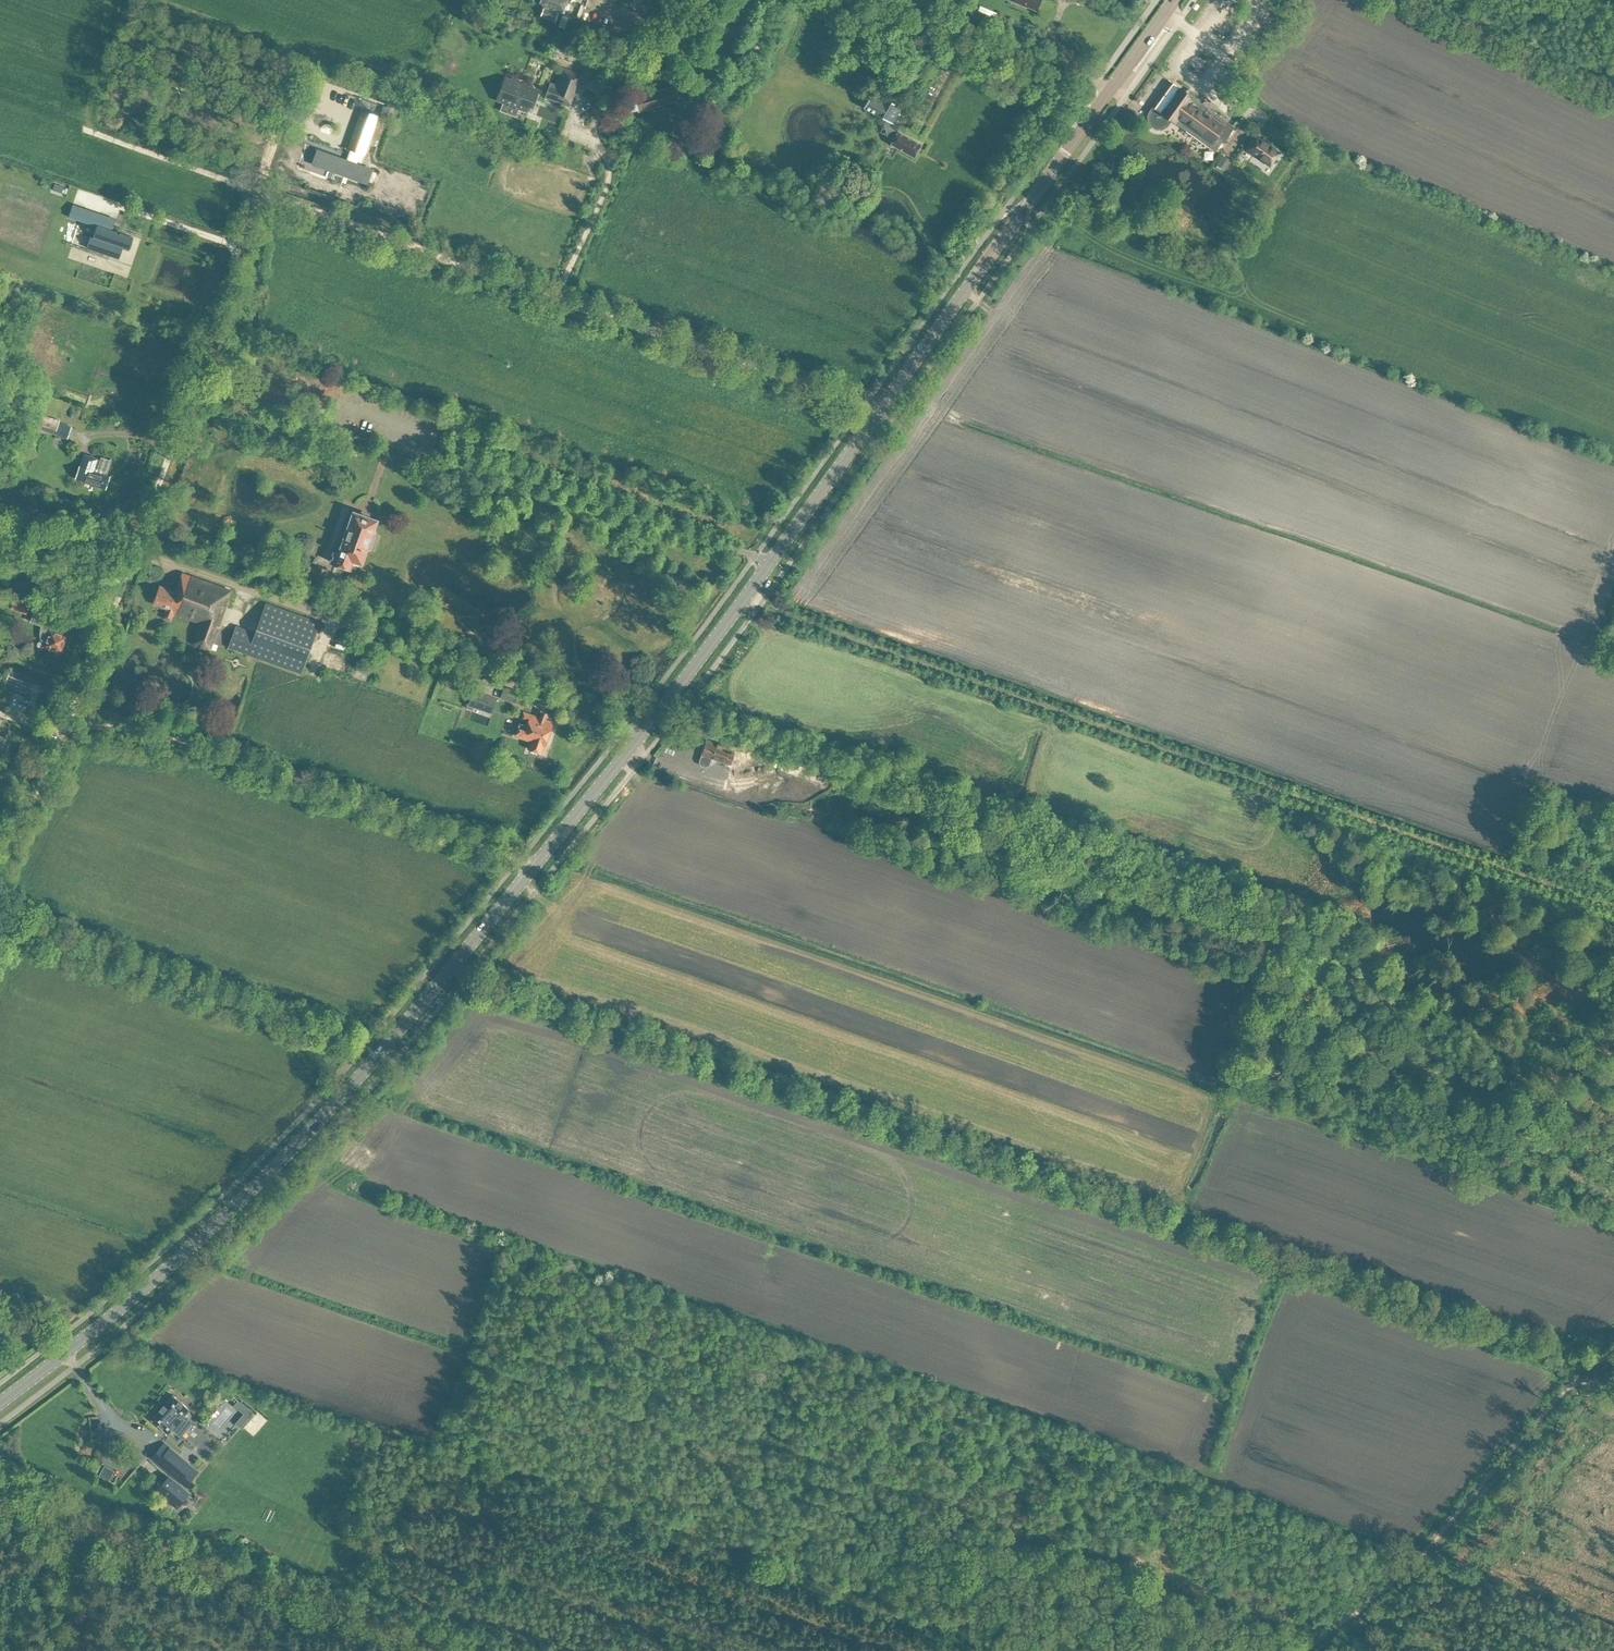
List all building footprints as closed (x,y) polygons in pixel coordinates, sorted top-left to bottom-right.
[(567,0),(540,0),(539,3),(543,4),(541,7),(562,14),(567,0)] [(643,0),(633,0),(629,4),(635,9),(643,0)] [(1013,2),(1026,7),(1027,6),(1035,9),(1035,8),(1037,8),(1038,4),(1038,3),(1039,0),(1014,0),(1013,2)] [(566,16),(567,15),(564,14),(563,15),(562,15),(558,27),(574,33),(580,19),(569,15),(568,17),(566,16)] [(679,40),(674,51),(684,56),(689,45),(679,40)] [(569,107),(581,74),(561,67),(554,84),(550,83),(544,98),(569,107)] [(532,108),(539,89),(504,76),(495,101),(527,112),(529,107),(532,108)] [(1189,95),(1172,83),(1170,81),(1149,110),(1147,113),(1147,115),(1147,116),(1147,117),(1147,119),(1147,120),(1147,122),(1148,123),(1148,124),(1149,125),(1150,126),(1151,127),(1152,128),(1154,129),(1155,129),(1156,129),(1158,130),(1159,130),(1160,130),(1162,129),(1163,129),(1164,128),(1166,128),(1167,127),(1171,121),(1208,147),(1209,146),(1214,151),(1222,141),(1216,136),(1226,122),(1189,95)] [(637,112),(679,100),(675,86),(634,97),(635,101),(628,103),(630,110),(636,108),(637,112)] [(345,102),(347,93),(335,90),(333,99),(345,102)] [(881,101),(870,95),(863,107),(886,120),(880,132),(893,139),(891,144),(913,157),(920,144),(898,132),(900,127),(895,124),(901,113),(896,109),(898,105),(883,97),(881,101)] [(315,163),(314,164),(365,182),(366,181),(369,170),(370,169),(356,165),(361,152),(363,153),(377,116),(362,111),(349,148),(351,149),(348,157),(349,158),(348,162),(319,151),(318,152),(315,163)] [(1270,165),(1278,153),(1262,142),(1263,140),(1256,135),(1246,149),(1253,155),(1254,153),(1270,165)] [(1225,169),(1231,161),(1224,156),(1218,164),(1225,169)] [(53,189),(62,192),(64,186),(55,183),(53,189)] [(78,213),(83,214),(85,209),(72,204),(71,208),(79,211),(78,213)] [(91,237),(87,248),(118,258),(121,248),(122,248),(123,247),(129,250),(134,237),(111,230),(115,219),(99,214),(95,225),(97,226),(93,237),(91,237)] [(42,414),(37,428),(67,438),(72,426),(59,422),(60,420),(42,414)] [(100,460),(97,459),(97,458),(84,454),(76,478),(105,488),(109,477),(104,475),(105,472),(107,472),(111,460),(101,457),(100,460)] [(375,530),(376,527),(374,523),(375,521),(354,513),(348,529),(345,528),(342,537),(345,538),(340,554),(335,552),(331,562),(349,568),(351,562),(358,565),(359,561),(361,562),(366,548),(370,549),(375,536),(370,534),(371,532),(375,530)] [(316,567),(310,565),(306,577),(323,583),(328,570),(316,566),(316,567)] [(227,599),(230,590),(182,572),(175,591),(159,585),(153,602),(162,606),(162,607),(166,609),(163,618),(171,621),(173,613),(201,623),(193,644),(210,650),(228,600),(227,599)] [(309,594),(319,597),(323,586),(313,583),(309,594)] [(13,596),(9,609),(24,615),(29,602),(13,596)] [(301,674),(320,622),(266,602),(255,632),(236,625),(228,648),(301,674)] [(61,652),(66,636),(59,633),(62,627),(44,621),(42,625),(42,638),(47,640),(45,646),(61,652)] [(514,703),(518,691),(504,686),(500,698),(514,703)] [(492,714),(497,697),(471,688),(465,705),(492,714)] [(539,717),(523,711),(520,719),(528,721),(527,725),(519,722),(515,735),(531,741),(528,749),(541,753),(544,745),(545,746),(553,722),(545,719),(546,715),(541,713),(539,717)] [(730,764),(734,752),(728,750),(729,747),(706,739),(704,745),(702,747),(701,749),(702,751),(701,754),(702,754),(699,761),(701,765),(705,766),(708,764),(710,758),(730,764)] [(734,764),(730,776),(745,782),(742,791),(756,796),(760,786),(771,789),(775,776),(788,780),(792,767),(773,761),(773,763),(756,757),(756,755),(748,753),(743,767),(734,764)] [(797,754),(794,764),(835,777),(837,768),(797,754)] [(736,794),(741,782),(714,773),(710,785),(736,794)] [(172,1394),(151,1418),(169,1433),(172,1429),(180,1436),(194,1420),(186,1413),(190,1408),(172,1394)] [(238,1400),(234,1405),(239,1409),(243,1404),(238,1400)] [(222,1401),(209,1419),(220,1427),(233,1410),(222,1401)] [(189,1468),(169,1450),(170,1449),(164,1443),(152,1457),(185,1485),(197,1471),(191,1466),(189,1468)] [(112,1479),(118,1469),(107,1463),(101,1473),(112,1479)] [(177,1506),(188,1494),(168,1477),(157,1490),(177,1506)]
